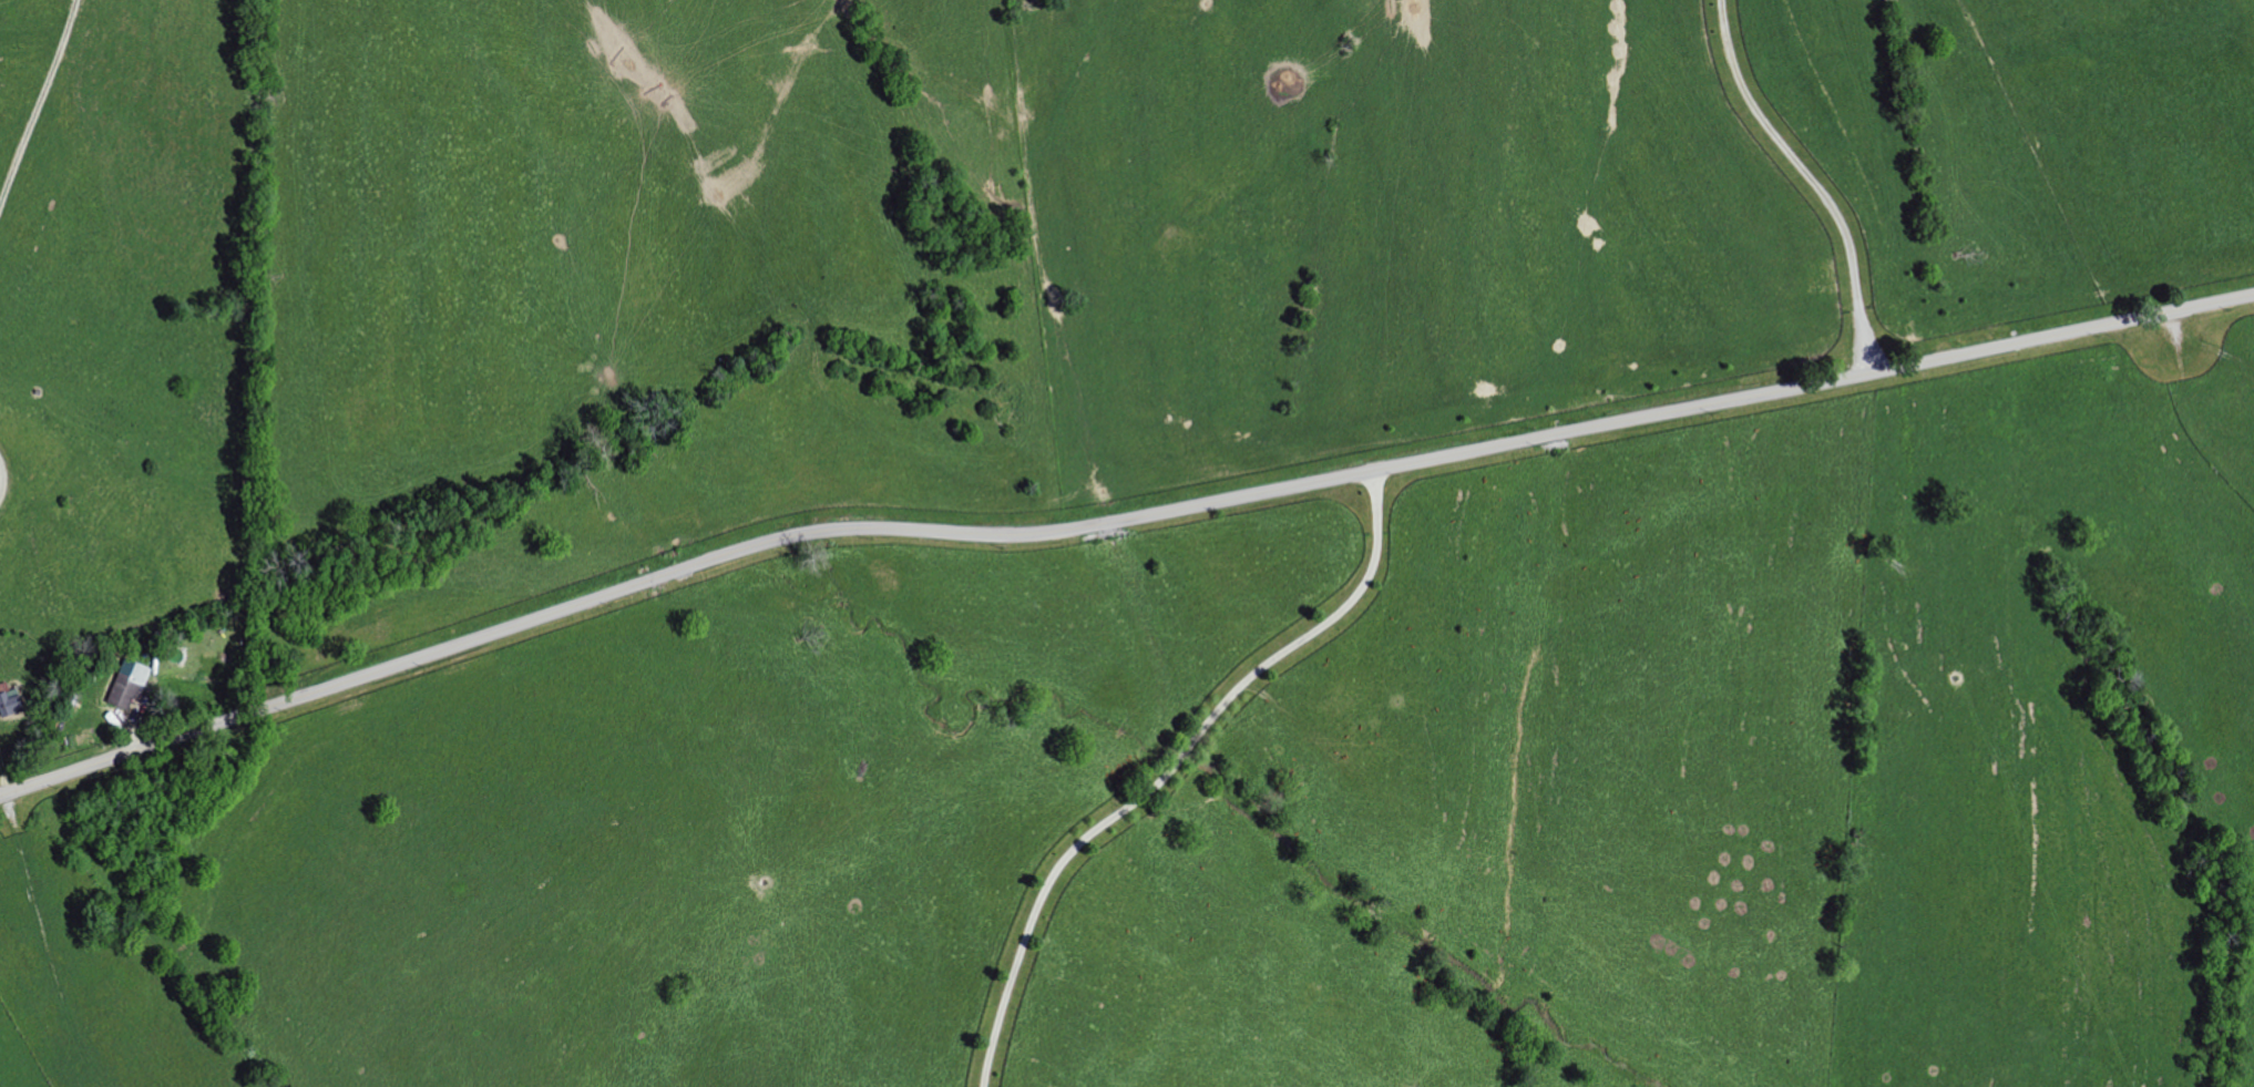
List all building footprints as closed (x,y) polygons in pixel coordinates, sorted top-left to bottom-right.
[(104,703),(129,712),(145,667),(121,658),(104,703)] [(18,709),(11,688),(0,692),(0,715),(18,709)]
